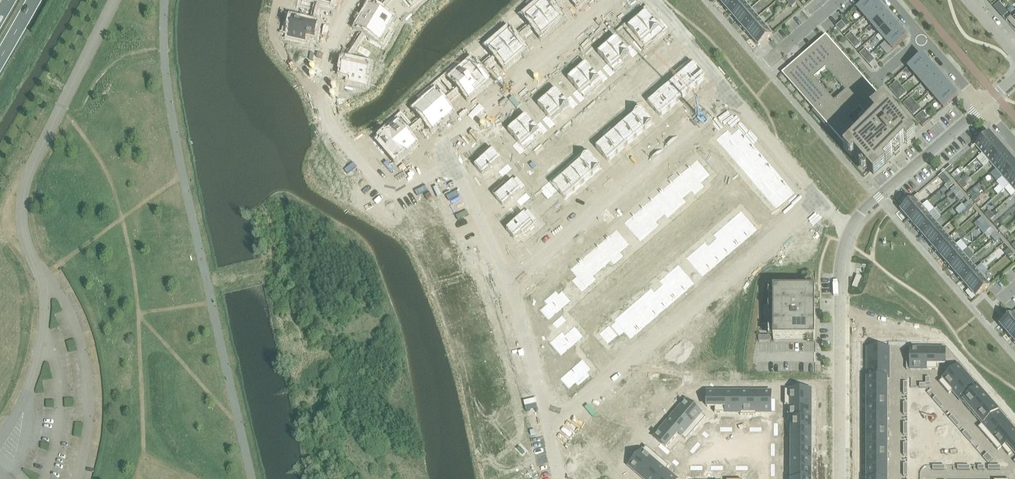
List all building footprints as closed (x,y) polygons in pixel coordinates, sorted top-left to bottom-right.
[(535,9),(551,27),(561,19),(552,8),(556,4),(552,0),(544,0),(544,1),(535,9)] [(743,0),(728,0),(722,5),(730,13),(744,1),(743,0)] [(863,16),(878,4),(874,0),(866,0),(857,8),(863,16)] [(751,9),(744,1),(730,13),(737,21),(751,9)] [(999,2),(994,7),(1003,18),(1008,13),(999,2)] [(863,16),(871,25),(885,13),(878,4),(863,16)] [(371,7),(364,19),(385,32),(392,20),(394,21),(397,15),(386,9),(383,14),(371,7)] [(524,15),(519,19),(528,29),(533,25),(542,35),(551,27),(535,9),(526,17),(524,15)] [(737,21),(744,29),(758,17),(751,9),(737,21)] [(301,10),(299,16),(312,19),(313,13),(301,10)] [(639,18),(637,19),(651,36),(660,28),(663,31),(668,27),(660,18),(656,22),(646,11),(644,13),(639,17),(639,18)] [(871,25),(878,33),(892,21),(885,13),(871,25)] [(765,25),(758,17),(744,29),(751,38),(765,25)] [(364,19),(358,29),(370,36),(367,41),(378,48),(381,42),(379,41),(385,32),(364,19)] [(630,25),(628,27),(637,38),(632,42),(640,51),(645,47),(642,43),(651,36),(637,19),(635,21),(630,25)] [(294,20),(290,37),(305,40),(306,36),(315,38),(318,26),(294,20)] [(878,33),(885,41),(899,28),(892,21),(878,33)] [(836,26),(841,32),(847,27),(842,22),(836,26)] [(765,25),(751,38),(758,46),(773,34),(765,25)] [(508,32),(499,40),(515,59),(524,50),(515,40),(520,36),(511,26),(507,30),(508,32)] [(899,28),(885,41),(893,50),(907,38),(899,28)] [(846,38),(850,43),(856,38),(851,33),(846,38)] [(609,44),(607,45),(621,62),(630,54),(633,57),(638,53),(630,44),(626,48),(616,37),(614,39),(609,43),(609,44)] [(856,38),(850,43),(855,49),(861,44),(856,38)] [(822,39),(782,73),(869,174),(880,163),(883,166),(894,153),(893,153),(893,152),(908,139),(822,39)] [(488,46),(483,50),(492,60),(496,56),(505,67),(515,59),(499,40),(490,48),(488,46)] [(600,51),(598,53),(607,64),(602,68),(610,77),(615,73),(612,69),(621,62),(607,45),(605,47),(600,51)] [(360,46),(357,51),(368,58),(371,52),(360,46)] [(860,54),(865,60),(870,55),(865,49),(860,54)] [(870,55),(865,60),(869,65),(875,60),(870,55)] [(907,67),(914,75),(929,63),(922,55),(907,67)] [(472,63),(463,72),(479,90),(488,82),(479,71),(484,67),(475,57),(470,62),(472,63)] [(345,61),(343,74),(351,76),(350,80),(366,84),(369,67),(345,61)] [(579,70),(577,71),(591,88),(600,80),(603,83),(608,79),(600,70),(596,74),(586,63),(584,65),(579,69),(579,70)] [(694,63),(685,71),(697,86),(698,85),(705,79),(706,78),(694,63)] [(914,75),(922,84),(936,71),(929,63),(914,75)] [(570,77),(568,79),(577,90),(572,94),(580,103),(585,99),(582,95),(591,88),(577,71),(575,73),(570,77)] [(685,71),(675,79),(688,94),(690,92),(690,93),(696,87),(697,86),(685,71)] [(922,84),(929,92),(943,79),(936,71),(922,84)] [(452,78),(447,82),(455,92),(460,88),(469,98),(479,90),(463,72),(453,80),(452,78)] [(675,79),(666,87),(679,102),(681,100),(687,95),(688,94),(675,79)] [(929,92),(936,100),(950,87),(943,79),(929,92)] [(889,88),(894,94),(902,87),(897,81),(889,88)] [(666,87),(657,95),(670,109),(671,109),(678,103),(677,103),(679,102),(666,87)] [(902,87),(894,94),(899,100),(907,93),(902,87)] [(950,87),(936,100),(943,109),(958,96),(950,87)] [(436,95),(426,103),(442,121),(452,113),(443,103),(447,99),(439,89),(434,93),(436,95)] [(549,96),(547,97),(561,114),(570,106),(573,109),(578,105),(570,96),(566,100),(556,89),(554,91),(549,95),(549,96)] [(657,95),(648,103),(660,118),(662,116),(663,116),(669,111),(669,110),(670,109),(657,95)] [(540,103),(538,105),(547,116),(542,120),(550,129),(555,125),(552,121),(561,114),(547,97),(545,99),(540,103)] [(903,104),(908,110),(916,103),(911,97),(903,104)] [(415,109),(411,113),(419,123),(424,119),(433,130),(442,121),(426,103),(417,111),(415,109)] [(916,103),(908,110),(913,116),(921,109),(916,103)] [(642,109),(632,117),(645,131),(646,130),(646,131),(653,124),(654,123),(642,109)] [(915,118),(920,124),(928,117),(923,111),(915,118)] [(519,122),(517,123),(531,140),(540,132),(543,135),(548,131),(540,122),(536,126),(526,115),(524,117),(519,121),(519,122)] [(632,117),(623,125),(636,139),(637,138),(638,138),(644,132),(645,131),(632,117)] [(399,126),(390,134),(406,153),(415,145),(406,134),(411,130),(403,120),(398,125),(399,126)] [(510,129),(508,131),(517,142),(512,146),(520,155),(525,151),(522,147),(531,140),(517,123),(515,125),(510,129)] [(623,125),(614,132),(627,147),(628,145),(629,146),(635,140),(636,139),(623,125)] [(739,128),(724,141),(732,151),(747,138),(739,128)] [(614,132),(605,140),(618,155),(619,154),(625,149),(625,148),(627,147),(614,132)] [(982,154),(997,141),(989,133),(975,145),(982,154)] [(379,141),(374,145),(383,155),(388,151),(397,161),(406,153),(390,134),(381,142),(379,141)] [(747,138),(732,151),(740,160),(755,147),(747,138)] [(605,140),(596,148),(608,163),(610,161),(611,161),(617,156),(618,155),(605,140)] [(1004,149),(997,141),(982,154),(989,162),(1004,149)] [(481,161),(474,166),(483,176),(502,160),(490,147),(479,157),(481,161)] [(755,147),(740,160),(748,169),(763,156),(755,147)] [(1010,157),(1004,149),(989,162),(996,170),(1010,157)] [(590,154),(580,162),(593,176),(594,176),(601,170),(601,169),(602,168),(590,154)] [(763,156),(748,169),(756,178),(771,165),(763,156)] [(1014,166),(1014,162),(1010,157),(996,170),(1003,177),(1014,166)] [(697,160),(688,168),(701,183),(710,175),(697,160)] [(580,162),(571,170),(584,184),(585,183),(592,178),(592,177),(593,176),(580,162)] [(508,164),(498,173),(502,178),(512,169),(508,164)] [(771,165),(756,178),(764,187),(779,174),(771,165)] [(1003,177),(1009,185),(1014,180),(1014,166),(1003,177)] [(688,168),(679,176),(692,191),(701,183),(688,168)] [(571,170),(562,178),(574,192),(575,191),(576,192),(582,186),(584,184),(571,170)] [(779,174),(764,187),(771,196),(787,183),(779,174)] [(966,174),(961,178),(965,182),(970,178),(966,174)] [(679,176),(670,184),(683,199),(692,191),(679,176)] [(562,178),(553,186),(565,200),(567,199),(574,193),(573,193),(574,192),(562,178)] [(505,184),(492,194),(504,207),(522,191),(514,182),(507,187),(505,184)] [(787,183),(771,196),(780,206),(795,192),(787,183)] [(670,184),(661,192),(674,207),(683,199),(670,184)] [(545,186),(540,190),(548,200),(553,196),(545,186)] [(661,192),(651,199),(665,215),(674,207),(661,192)] [(527,193),(517,202),(521,207),(531,198),(527,193)] [(907,218),(922,206),(914,197),(900,210),(907,218)] [(651,199),(642,207),(656,223),(665,215),(651,199)] [(922,206),(907,218),(914,227),(929,214),(922,206)] [(642,207),(633,215),(647,230),(656,223),(642,207)] [(525,214),(506,230),(515,240),(522,234),(524,237),(536,227),(525,214)] [(744,214),(735,222),(748,238),(757,229),(744,214)] [(921,234),(936,222),(929,214),(914,227),(921,234)] [(633,215),(624,223),(637,239),(647,230),(633,215)] [(735,222),(726,230),(739,245),(748,238),(735,222)] [(928,242),(942,230),(936,222),(921,234),(928,242)] [(616,230),(607,238),(620,253),(630,245),(616,230)] [(726,230),(717,238),(730,253),(739,245),(726,230)] [(942,230),(928,242),(935,250),(949,237),(942,230)] [(956,245),(949,237),(935,250),(941,258),(956,245)] [(607,238),(598,246),(611,261),(620,253),(607,238)] [(717,238),(708,246),(721,261),(730,253),(717,238)] [(962,253),(956,245),(941,258),(948,265),(962,253)] [(598,246),(589,254),(602,269),(611,261),(598,246)] [(708,246),(698,254),(712,269),(721,261),(708,246)] [(969,261),(962,253),(948,265),(955,273),(969,261)] [(589,254),(580,262),(593,277),(602,269),(589,254)] [(698,254),(689,262),(702,277),(712,269),(698,254)] [(976,268),(969,261),(955,273),(961,281),(976,268)] [(580,262),(570,270),(584,285),(593,277),(580,262)] [(681,268),(672,277),(685,292),(695,284),(681,268)] [(983,276),(976,268),(961,281),(968,289),(983,276)] [(857,275),(854,283),(852,286),(857,288),(862,277),(857,275)] [(983,276),(968,289),(976,297),(990,285),(983,276)] [(672,277),(663,284),(676,300),(685,292),(672,277)] [(663,284),(654,292),(667,308),(676,300),(663,284)] [(774,339),(815,339),(815,288),(774,288),(774,339)] [(547,305),(540,311),(549,320),(567,304),(556,291),(544,302),(547,305)] [(654,292),(645,300),(658,315),(667,308),(654,292)] [(645,300),(636,308),(649,323),(658,315),(645,300)] [(636,308),(627,316),(640,331),(649,323),(636,308)] [(1007,333),(1014,326),(1014,314),(1014,312),(999,325),(1007,333)] [(562,316),(552,325),(556,329),(566,321),(562,316)] [(627,316),(617,324),(631,339),(640,331),(627,316)] [(609,326),(604,330),(613,340),(618,336),(609,326)] [(1007,333),(1013,341),(1014,340),(1014,326),(1007,333)] [(562,332),(550,343),(561,356),(580,340),(571,330),(565,336),(562,332)] [(604,330),(599,335),(608,344),(613,340),(604,330)] [(889,349),(868,349),(868,364),(889,364),(889,349)] [(926,349),(911,349),(911,353),(911,359),(911,365),(911,370),(926,370),(926,349)] [(945,349),(926,349),(926,370),(937,370),(937,364),(945,364),(945,349)] [(579,363),(560,379),(569,389),(576,383),(578,386),(590,376),(579,363)] [(889,364),(868,364),(868,379),(887,379),(889,379),(889,364)] [(948,375),(939,383),(949,394),(949,395),(953,391),(952,391),(969,377),(959,366),(955,369),(948,375)] [(969,377),(952,391),(953,391),(962,402),(978,388),(969,377)] [(887,379),(868,379),(868,389),(887,389),(887,379)] [(978,388),(962,402),(969,410),(985,396),(978,388)] [(887,389),(868,389),(868,399),(886,399),(887,389)] [(811,390),(785,390),(785,391),(785,404),(785,405),(790,405),(811,405),(811,390)] [(726,392),(707,392),(707,408),(708,408),(715,408),(715,413),(726,413),(726,392)] [(741,392),(726,392),(726,413),(740,413),(741,413),(741,392)] [(756,392),(741,392),(741,413),(756,413),(756,392)] [(771,392),(756,392),(756,413),(771,413),(771,411),(771,405),(771,399),(771,392)] [(985,396),(969,410),(975,418),(991,404),(985,396)] [(886,399),(868,399),(868,409),(889,409),(889,399),(886,399)] [(686,401),(676,412),(696,429),(706,418),(686,401)] [(991,404),(975,418),(982,425),(998,411),(991,404)] [(790,405),(790,419),(811,420),(811,405),(790,405)] [(889,409),(868,409),(868,420),(887,420),(889,420),(889,409)] [(982,425),(978,428),(988,440),(1008,423),(998,411),(982,425)] [(676,412),(667,423),(678,434),(683,438),(686,441),(696,429),(676,412)] [(811,420),(790,419),(790,430),(811,430),(811,420)] [(887,420),(868,420),(868,430),(887,430),(887,429),(887,420)] [(667,423),(654,438),(661,444),(666,448),(667,447),(678,434),(667,423)] [(988,440),(997,450),(998,451),(1002,448),(1001,447),(1014,436),(1014,431),(1008,423),(988,440)] [(887,430),(868,430),(868,440),(887,440),(889,440),(889,429),(887,429),(887,430)] [(811,430),(790,430),(790,440),(811,440),(811,430)] [(1001,447),(1002,448),(1009,456),(1013,452),(1014,455),(1014,436),(1001,447)] [(811,440),(790,440),(789,450),(811,450),(811,440)] [(887,440),(868,440),(868,450),(887,450),(887,440)] [(646,447),(629,467),(641,476),(658,457),(646,447)] [(811,450),(789,450),(789,460),(811,460),(811,450)] [(887,450),(868,450),(868,460),(887,460),(887,461),(889,461),(889,450),(887,450)] [(641,476),(644,478),(658,478),(666,470),(669,467),(669,466),(664,462),(658,457),(641,476)] [(811,460),(789,460),(789,471),(811,471),(811,460)] [(887,460),(868,460),(868,471),(887,471),(887,461),(887,460)] [(658,478),(676,478),(666,470),(658,478)] [(789,471),(789,478),(811,478),(811,471),(789,471)] [(868,471),(868,478),(887,478),(887,471),(868,471)]
